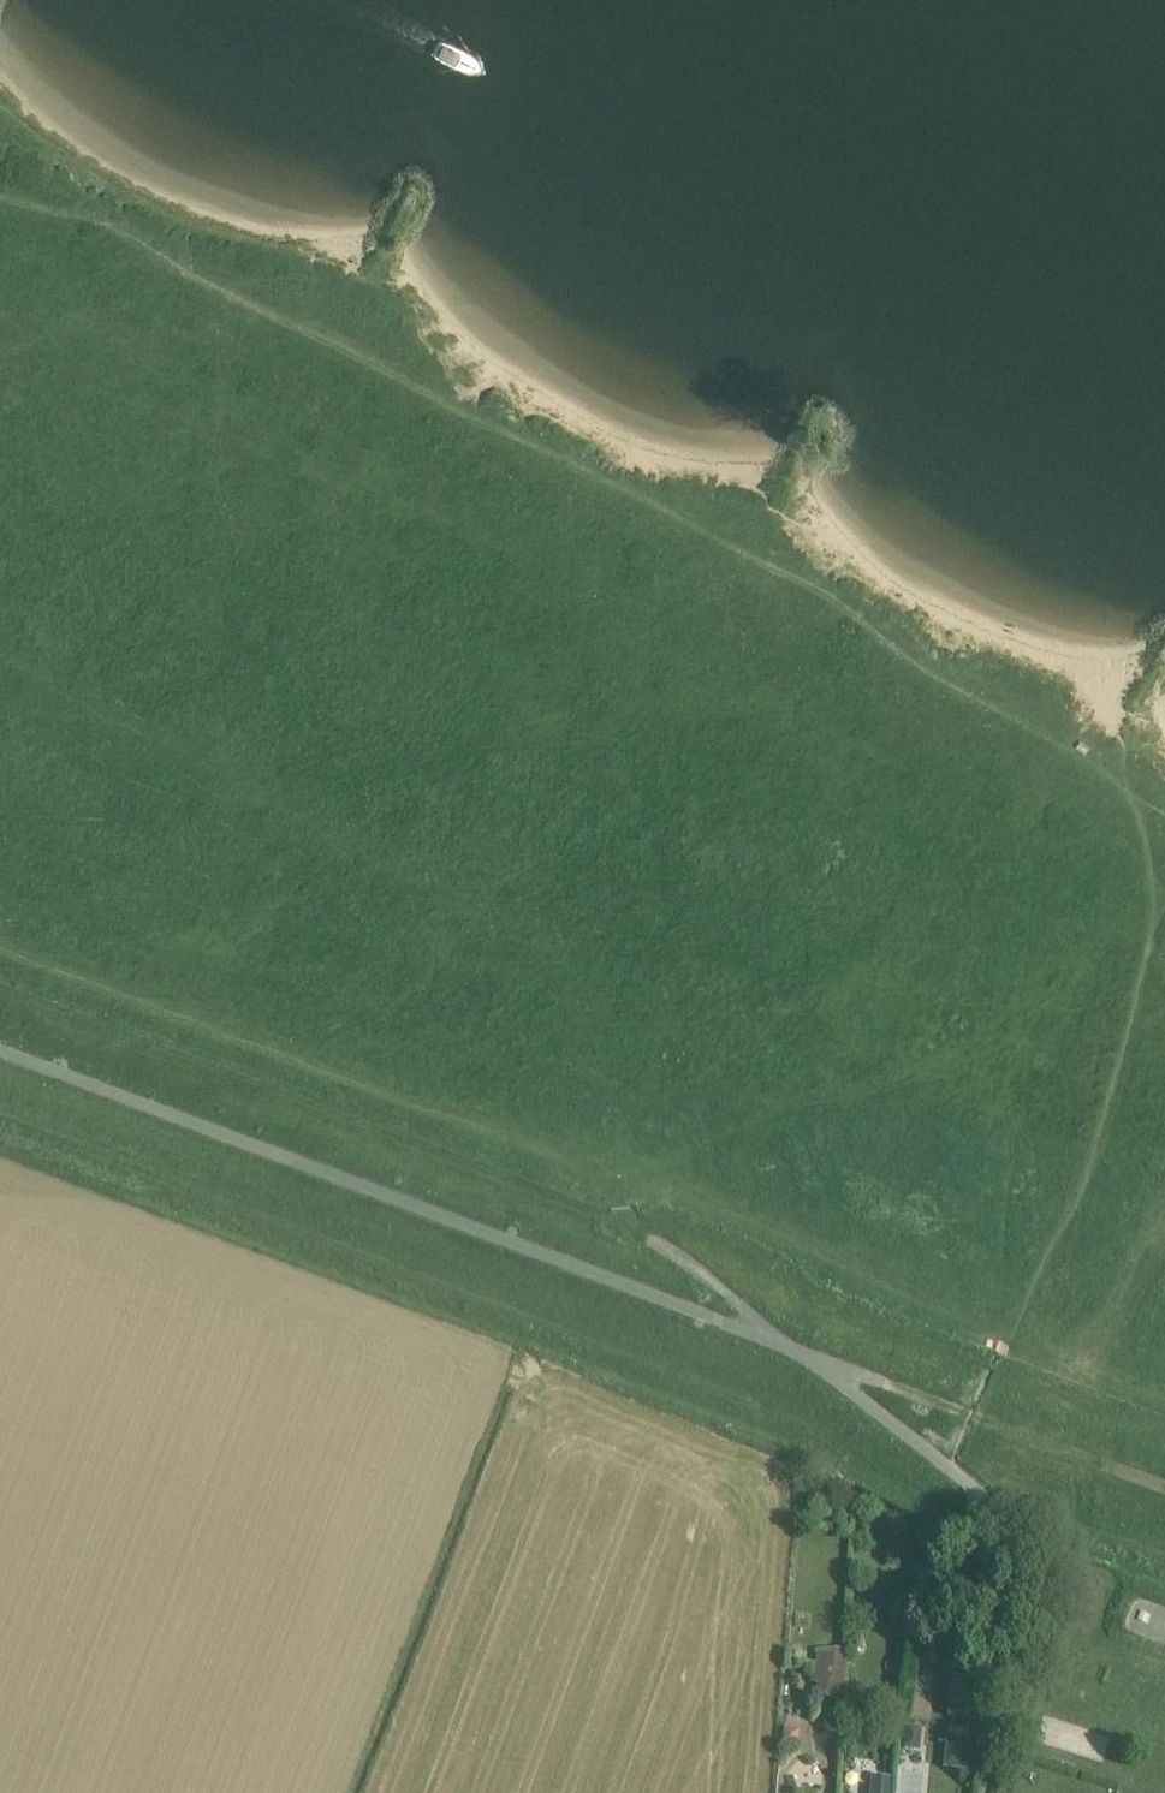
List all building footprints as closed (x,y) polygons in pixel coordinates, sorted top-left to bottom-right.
[(863,1635),(853,1637),(856,1651),(865,1649),(863,1635)] [(820,1666),(814,1681),(819,1683),(816,1691),(845,1701),(848,1653),(820,1651),(820,1666)] [(905,1728),(904,1748),(915,1749),(919,1744),(921,1729),(905,1728)] [(965,1769),(967,1746),(942,1744),(941,1767),(965,1769)] [(875,1792),(891,1792),(892,1780),(877,1778),(875,1792)]
